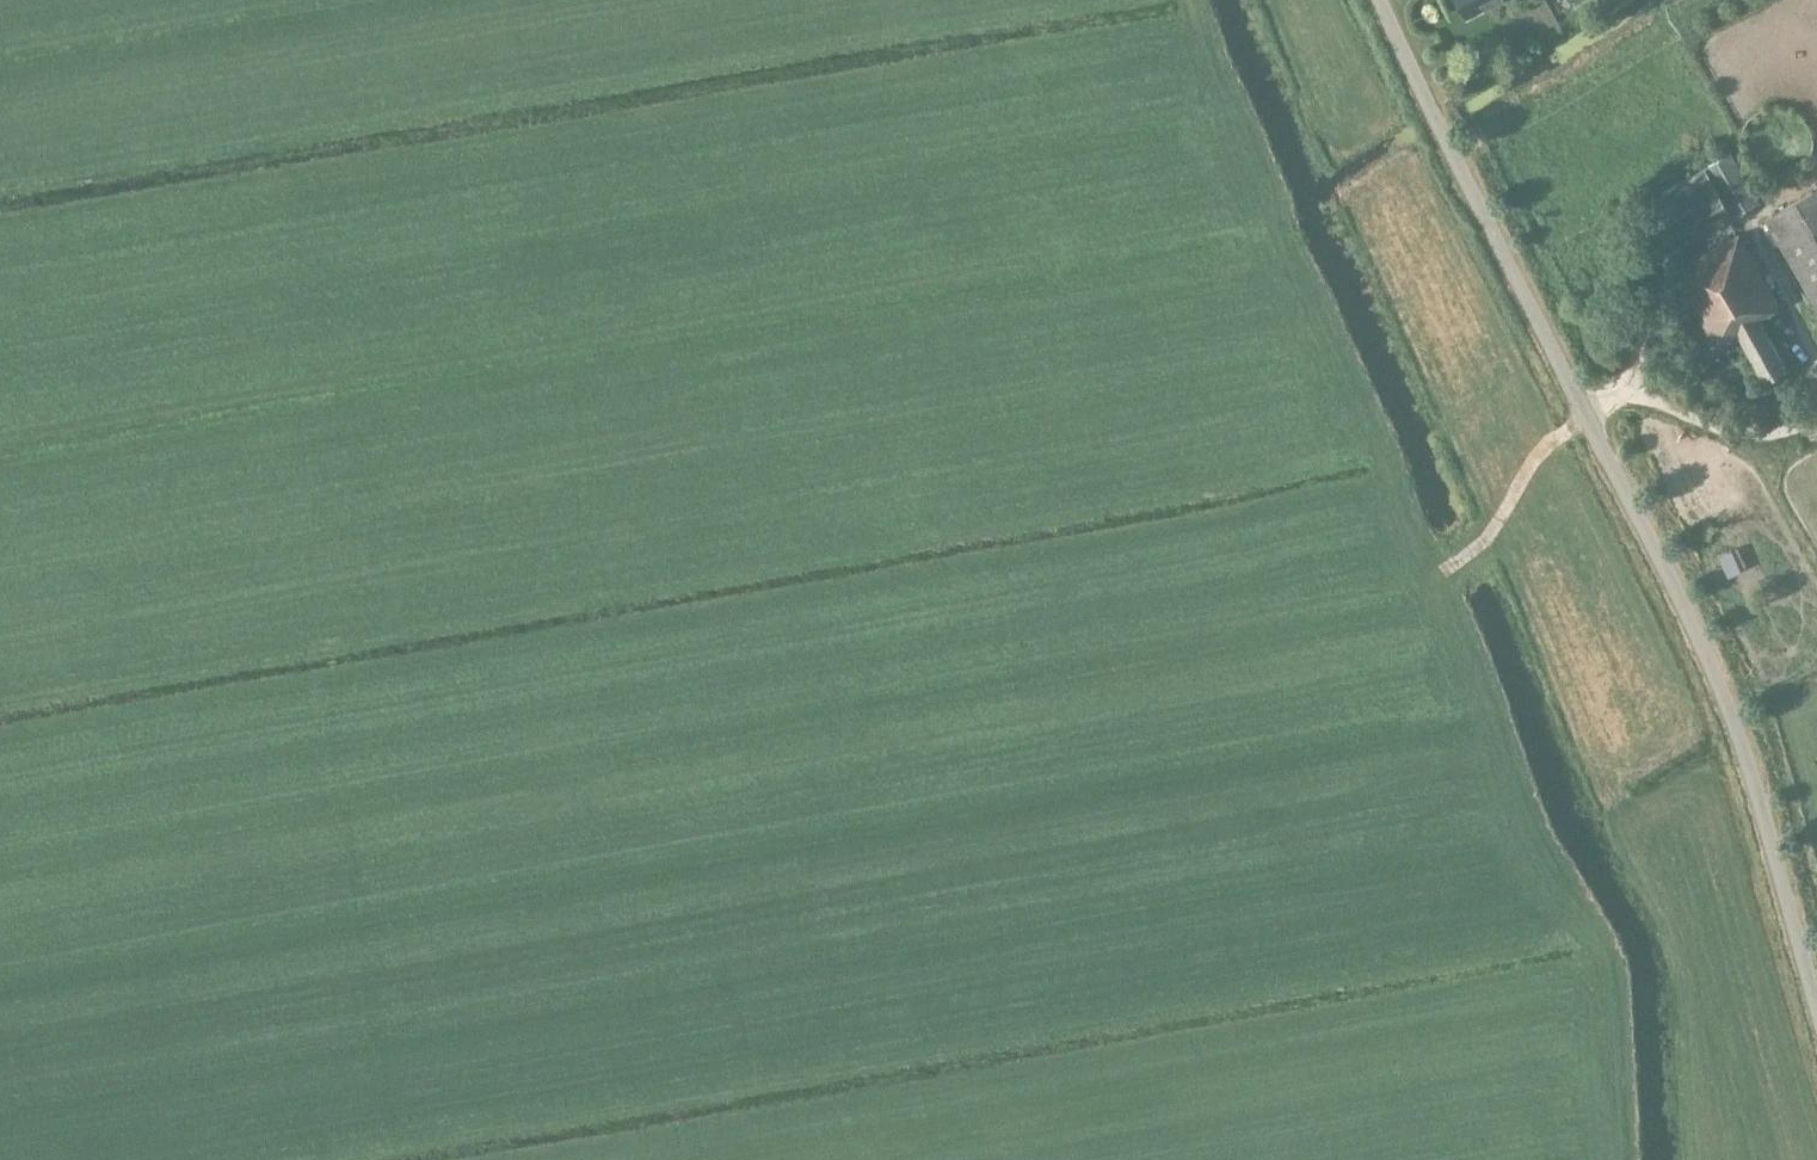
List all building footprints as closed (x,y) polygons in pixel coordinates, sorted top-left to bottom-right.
[(1467,14),(1495,0),(1459,0),(1467,14)] [(1811,145),(1812,142),(1811,139),(1811,136),(1810,133),(1809,130),(1808,127),(1807,124),(1805,121),(1803,119),(1801,116),(1799,114),(1796,112),(1793,111),(1791,109),(1788,108),(1785,107),(1781,106),(1778,106),(1775,106),(1769,106),(1766,107),(1763,108),(1760,109),(1757,111),(1754,112),(1752,114),(1749,116),(1747,119),(1745,121),(1744,124),(1742,127),(1741,130),(1740,133),(1739,136),(1739,139),(1739,142),(1739,145),(1739,148),(1740,151),(1741,155),(1742,157),(1744,160),(1745,163),(1747,165),(1749,168),(1752,170),(1754,172),(1757,174),(1760,175),(1763,176),(1766,177),(1769,178),(1772,178),(1775,178),(1778,178),(1785,177),(1788,176),(1791,175),(1796,172),(1799,170),(1801,168),(1803,165),(1805,163),(1807,160),(1808,157),(1809,155),(1810,151),(1811,148),(1811,145)] [(1705,167),(1648,198),(1666,231),(1723,200),(1732,215),(1756,202),(1728,152),(1704,165),(1705,167)] [(1763,218),(1816,311),(1816,187),(1763,218)] [(1673,268),(1712,343),(1735,331),(1761,379),(1783,367),(1757,318),(1778,307),(1738,233),(1673,268)]
